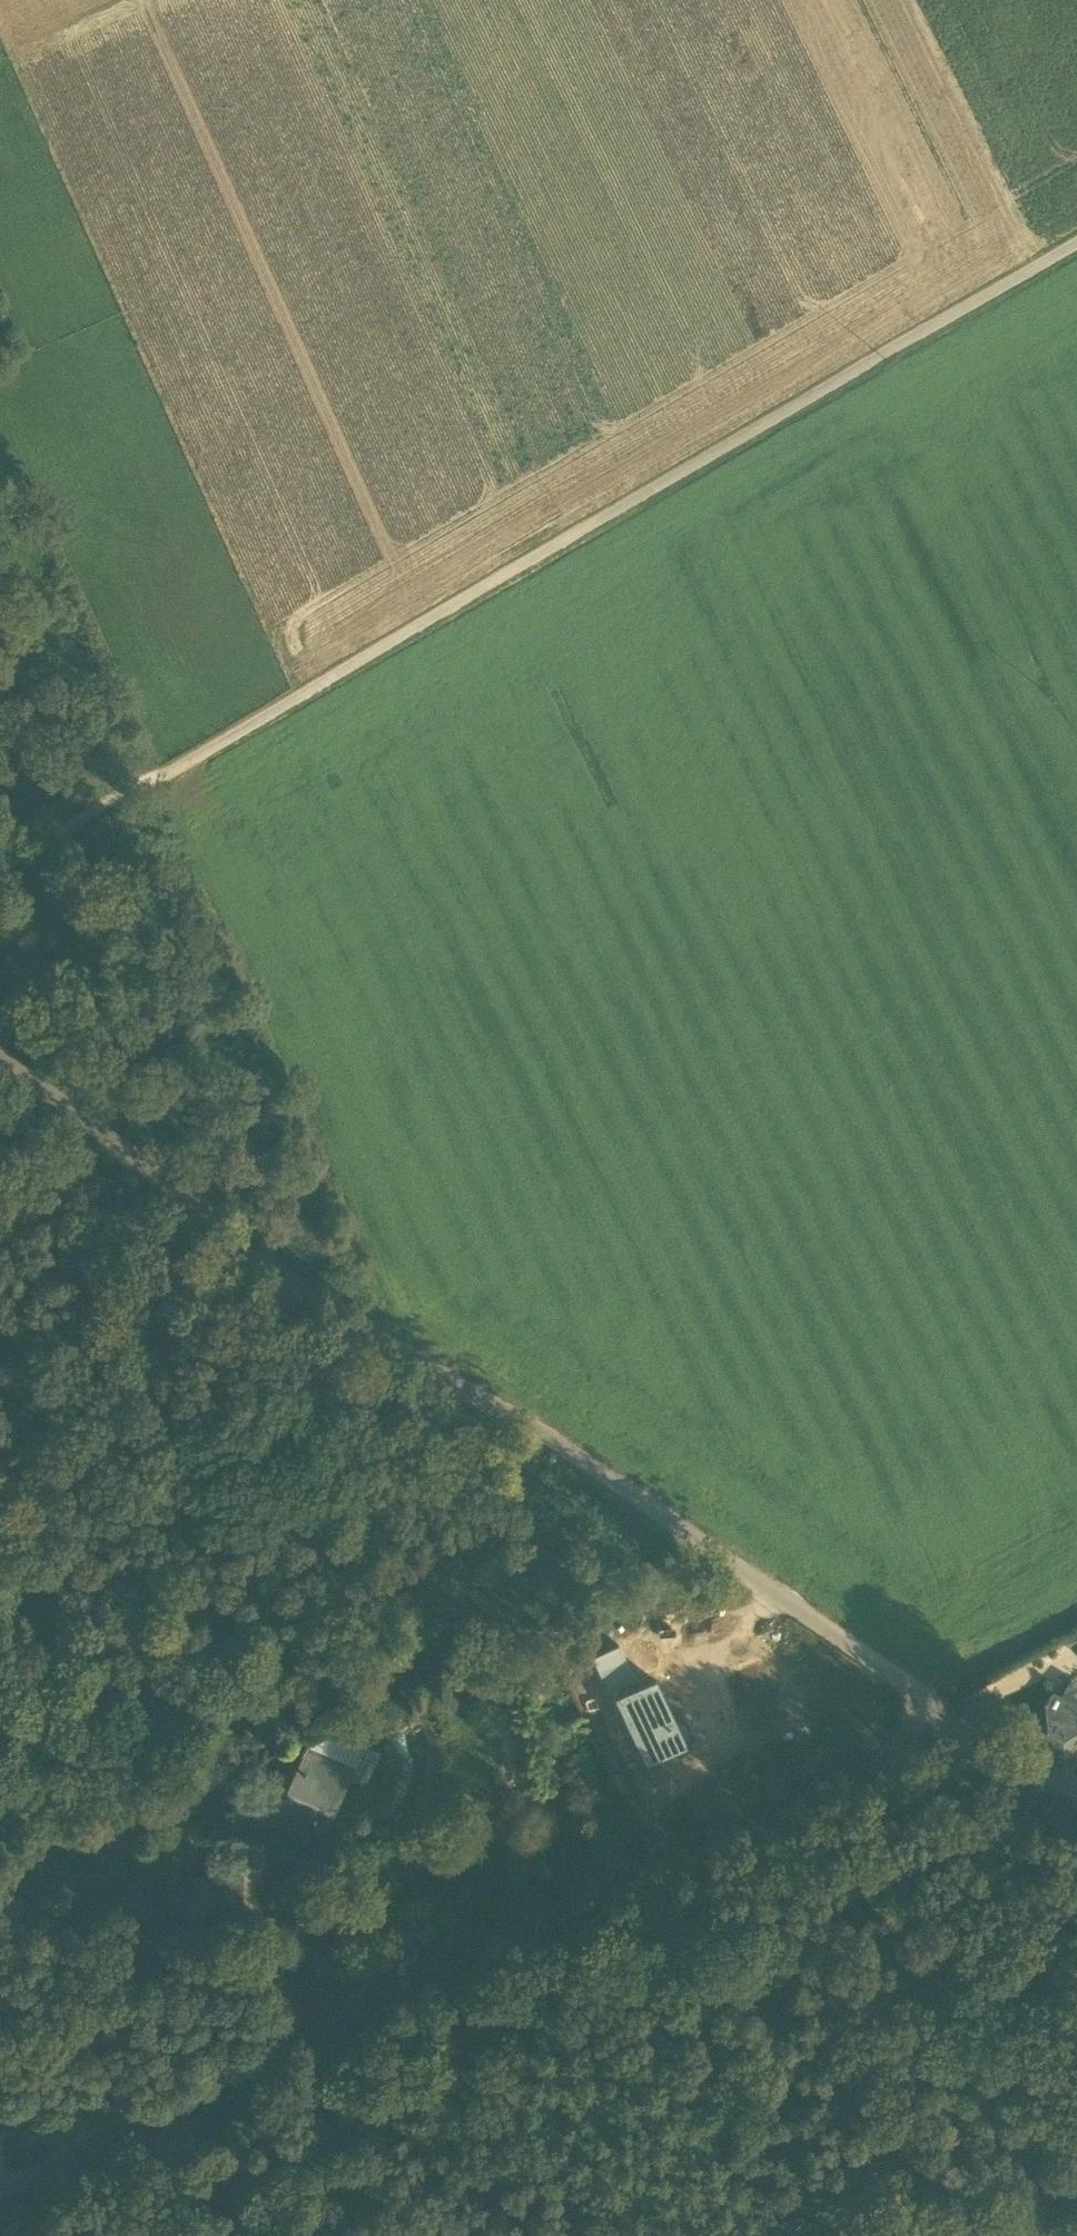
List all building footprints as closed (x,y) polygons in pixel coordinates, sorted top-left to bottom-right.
[(592,1656),(608,1691),(635,1678),(619,1644),(592,1656)] [(608,1691),(625,1726),(630,1723),(618,1698),(639,1688),(635,1678),(608,1691)] [(647,1760),(685,1743),(675,1721),(656,1681),(639,1688),(618,1698),(630,1723),(647,1760)] [(1075,1743),(1076,1740),(1076,1708),(1051,1693),(1024,1740),(1063,1763),(1075,1743)] [(685,1716),(675,1721),(685,1743),(695,1738),(685,1716)] [(354,1761),(362,1741),(316,1720),(308,1740),(354,1761)] [(308,1740),(290,1779),(277,1807),(323,1828),(347,1776),(354,1761),(308,1740)] [(362,1741),(354,1761),(347,1776),(364,1783),(379,1750),(362,1741)] [(269,1804),(277,1807),(290,1779),(282,1775),(269,1804)] [(9,2117),(2,2094),(0,2095),(0,2120),(9,2117)]
